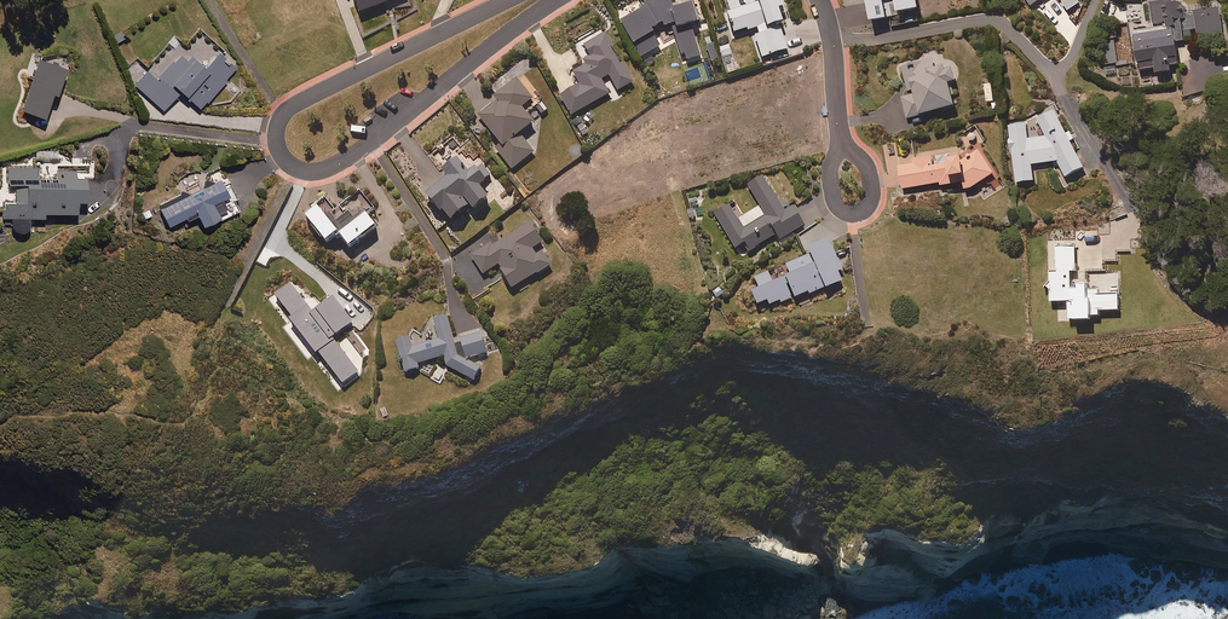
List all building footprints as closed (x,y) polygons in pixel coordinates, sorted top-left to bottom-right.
[(669,0),(658,0),(644,6),(645,9),(621,20),(638,58),(660,48),(652,30),(661,26),(662,30),(670,27),(685,63),(702,56),(689,27),(699,23),(689,0),(686,0),(672,6),(669,0)] [(762,61),(788,51),(779,26),(783,25),(778,11),(784,9),(780,0),(757,0),(758,3),(726,16),(733,34),(749,28),(762,61)] [(917,0),(867,0),(872,23),(887,20),(887,17),(919,11),(917,0)] [(1077,0),(1065,0),(1062,2),(1068,11),(1079,4),(1077,0)] [(1185,12),(1185,4),(1152,6),(1153,23),(1169,21),(1170,32),(1136,35),(1139,71),(1156,69),(1156,75),(1172,73),(1171,67),(1179,66),(1177,43),(1223,39),(1221,9),(1185,12)] [(1106,64),(1117,63),(1115,39),(1118,39),(1117,30),(1103,31),(1106,64)] [(613,47),(606,34),(576,50),(584,65),(573,71),(580,85),(561,96),(571,116),(609,95),(601,80),(609,76),(618,92),(633,84),(623,65),(620,66),(610,48),(613,47)] [(205,67),(175,39),(170,44),(176,49),(170,55),(174,58),(165,67),(158,60),(135,84),(163,110),(181,90),(201,108),(227,80),(225,79),(237,67),(219,51),(205,67)] [(731,54),(729,46),(718,49),(721,58),(731,54)] [(66,67),(39,58),(22,109),(45,116),(53,92),(57,93),(66,67)] [(936,72),(933,59),(902,67),(909,96),(902,97),(908,120),(955,107),(950,84),(956,82),(953,68),(936,72)] [(534,100),(517,78),(496,95),(499,99),(479,115),(502,144),(496,149),(513,170),(535,153),(521,135),(535,123),(523,108),(534,100)] [(994,102),(992,84),(985,84),(986,103),(994,102)] [(1084,169),(1055,111),(1038,120),(1047,136),(1028,139),(1026,123),(1008,126),(1016,184),(1034,182),(1032,167),(1058,162),(1066,178),(1084,169)] [(87,200),(86,179),(86,176),(78,176),(78,169),(58,170),(58,160),(58,149),(35,149),(35,164),(7,164),(7,184),(16,184),(16,202),(3,202),(3,217),(12,217),(13,231),(29,230),(29,217),(44,217),(44,212),(77,212),(77,200),(87,200)] [(962,162),(962,161),(934,166),(932,156),(914,159),(915,163),(899,165),(903,190),(940,184),(941,187),(962,183),(967,192),(994,175),(979,152),(962,162)] [(470,175),(459,161),(445,172),(450,178),(428,194),(442,212),(445,210),(454,222),(473,207),(476,211),(491,200),(480,186),(492,177),(483,165),(470,175)] [(237,197),(227,176),(160,208),(169,225),(197,212),(204,227),(239,210),(234,199),(237,197)] [(784,211),(762,177),(748,186),(761,207),(738,221),(729,206),(714,215),(736,250),(743,245),(748,253),(776,235),(780,241),(804,225),(792,207),(784,211)] [(375,209),(361,190),(336,210),(326,198),(305,214),(328,244),(340,234),(351,248),(378,228),(368,215),(375,209)] [(544,243),(531,223),(489,249),(488,246),(472,256),(484,275),(499,266),(513,289),(553,265),(544,251),(537,256),(533,249),(544,243)] [(842,271),(828,241),(807,251),(809,256),(786,267),(790,276),(773,284),(768,273),(754,279),(759,290),(751,293),(757,307),(767,302),(769,307),(778,303),(780,306),(808,294),(810,298),(842,283),(837,273),(842,271)] [(1075,245),(1057,246),(1059,272),(1050,272),(1052,303),(1065,302),(1067,324),(1092,323),(1092,317),(1100,317),(1099,312),(1120,311),(1119,295),(1099,296),(1099,287),(1088,288),(1087,283),(1078,283),(1079,288),(1072,289),(1071,272),(1077,272),(1075,245)] [(724,294),(720,288),(709,296),(714,301),(724,294)] [(420,369),(419,364),(445,357),(448,366),(475,381),(481,369),(477,356),(488,353),(482,334),(455,342),(448,317),(435,321),(440,339),(413,347),(410,338),(397,342),(407,373),(420,369)]
